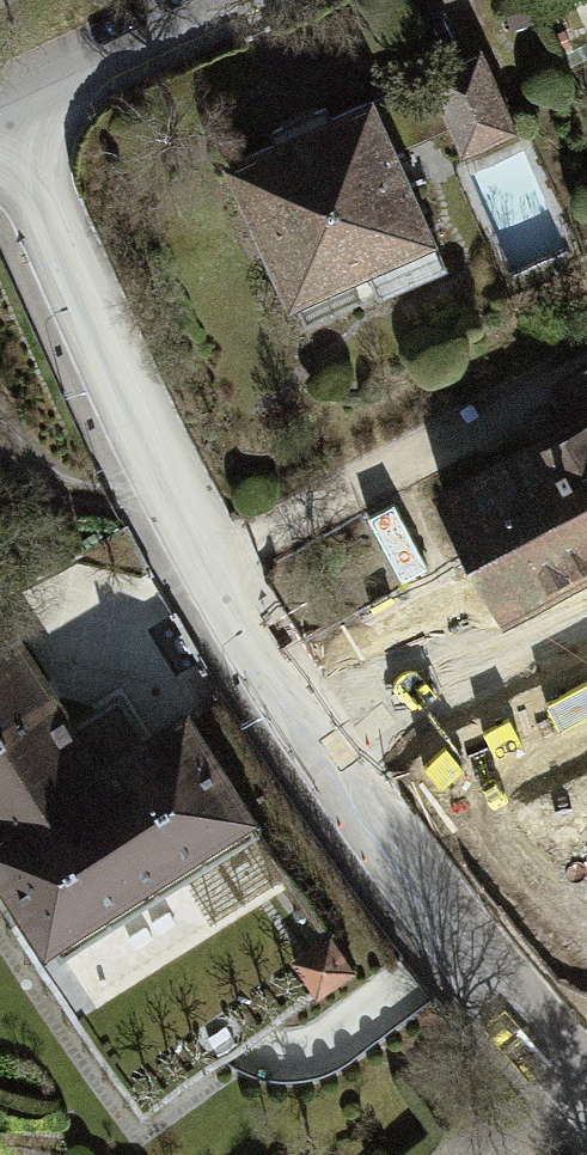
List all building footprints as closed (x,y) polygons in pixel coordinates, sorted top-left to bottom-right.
[(479,50),(427,72),(460,149),(511,127),(479,50)] [(372,98),(226,160),(286,300),(364,267),(376,295),(444,266),(372,98)] [(504,425),(564,403),(555,381),(496,404),(504,425)] [(431,494),(508,639),(562,610),(547,581),(586,559),(586,411),(431,494)] [(0,643),(0,860),(58,952),(254,828),(182,716),(122,753),(93,708),(68,724),(12,636),(0,643)] [(327,935),(292,960),(315,991),(350,967),(327,935)]
